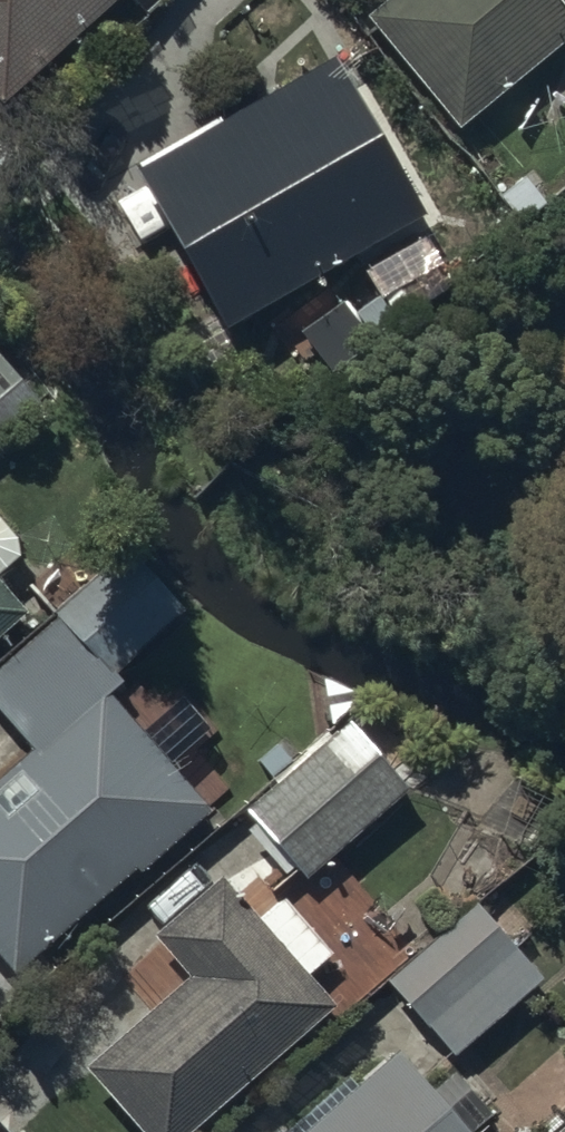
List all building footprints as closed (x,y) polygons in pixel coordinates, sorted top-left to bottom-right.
[(1,105),(115,0),(0,0),(0,105),(1,105)] [(361,17),(456,130),(564,39),(564,0),(381,0),(361,17)] [(123,167),(218,330),(421,212),(328,53),(213,120),(211,116),(123,167)] [(43,406),(0,357),(0,443),(43,406)] [(22,555),(26,535),(0,509),(0,574),(22,555)] [(28,613),(0,580),(0,637),(28,613)] [(123,669),(180,609),(151,582),(94,642),(123,669)] [(0,770),(0,959),(12,973),(128,872),(142,872),(215,809),(49,620),(0,662),(0,719),(25,748),(0,770)] [(273,781),(239,811),(301,881),(406,788),(345,720),(331,732),(328,729),(271,780),(273,781)] [(80,1067),(135,1131),(188,1131),(189,1131),(190,1131),(215,1131),(261,1092),(249,1079),(331,1007),(304,976),(328,955),(278,898),(255,919),(217,876),(148,936),(183,976),(80,1067)] [(473,903),(381,980),(451,1058),(541,981),(473,903)] [(487,1117),(448,1070),(424,1090),(393,1053),(298,1131),(469,1131),(487,1117)] [(553,1131),(564,1131),(564,1122),(553,1131)]
